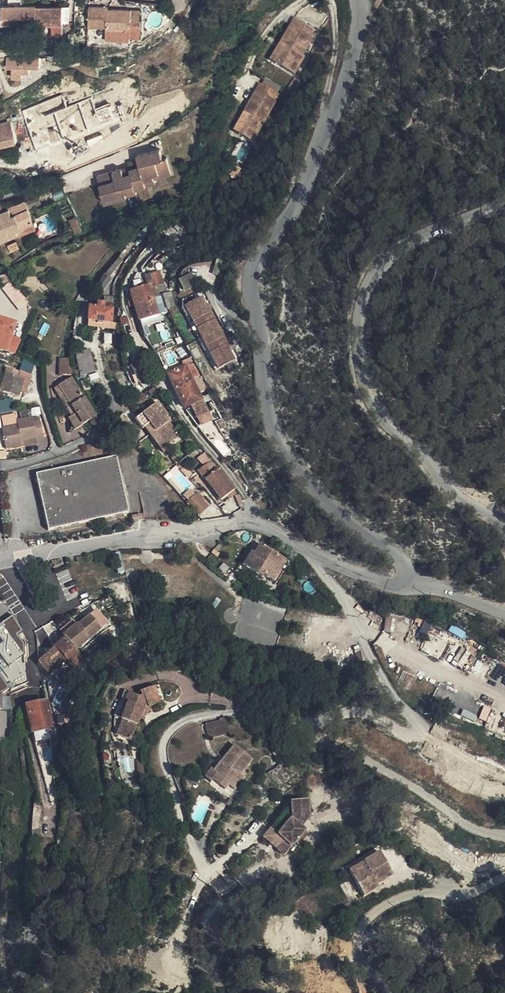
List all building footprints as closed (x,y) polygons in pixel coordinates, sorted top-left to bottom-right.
[(12,29),(12,22),(28,22),(28,40),(39,40),(39,29),(53,29),(53,13),(28,13),(28,11),(0,11),(0,29),(12,29)] [(132,42),(133,26),(122,25),(123,17),(104,16),(103,19),(99,19),(99,14),(81,12),(80,33),(98,34),(98,40),(110,41),(111,37),(121,37),(121,41),(132,42)] [(286,27),(262,69),(287,85),(297,67),(294,65),(308,41),(286,27)] [(13,65),(13,76),(23,75),(23,68),(41,67),(40,53),(7,56),(8,66),(13,65)] [(241,124),(231,144),(247,152),(272,105),(253,93),(237,121),(241,124)] [(104,122),(96,99),(56,114),(64,136),(104,122)] [(3,131),(9,149),(52,137),(47,120),(3,131)] [(226,140),(231,144),(241,124),(237,121),(226,140)] [(2,127),(0,128),(0,151),(9,149),(3,131),(2,127)] [(115,180),(114,176),(113,174),(86,181),(94,209),(112,204),(111,199),(127,195),(138,192),(136,184),(154,178),(155,182),(165,179),(161,163),(155,165),(152,154),(129,161),(130,167),(133,177),(123,180),(123,178),(115,180)] [(121,174),(123,178),(123,180),(133,177),(130,167),(120,169),(121,174)] [(233,180),(226,175),(220,183),(227,188),(233,180)] [(146,184),(155,182),(154,178),(136,184),(138,192),(147,189),(146,184)] [(111,199),(112,204),(128,200),(127,195),(111,199)] [(9,239),(7,235),(24,227),(15,206),(0,213),(0,243),(9,239)] [(7,235),(9,239),(26,232),(24,227),(7,235)] [(108,268),(105,265),(84,296),(90,300),(98,286),(96,285),(108,268)] [(189,275),(179,280),(184,291),(194,286),(189,275)] [(156,294),(167,290),(165,284),(154,288),(156,294)] [(0,288),(0,302),(21,329),(26,318),(2,287),(0,288)] [(132,289),(123,291),(120,302),(126,318),(135,346),(149,341),(145,327),(151,325),(150,322),(142,295),(135,298),(132,289)] [(172,317),(188,349),(192,347),(176,315),(194,306),(191,301),(173,310),(172,317)] [(164,318),(161,303),(153,304),(156,320),(164,318)] [(200,364),(208,379),(226,369),(219,357),(221,356),(201,317),(200,317),(194,306),(176,315),(192,347),(201,363),(200,364)] [(101,332),(104,309),(97,308),(96,314),(89,313),(89,318),(84,317),(80,317),(78,336),(88,337),(89,331),(101,332)] [(155,360),(163,356),(156,338),(149,341),(155,360)] [(156,338),(163,356),(164,355),(156,338)] [(5,363),(12,348),(0,344),(0,361),(5,363)] [(192,347),(188,349),(205,381),(208,379),(200,364),(201,363),(192,347)] [(150,362),(158,378),(170,372),(163,356),(155,360),(150,362)] [(79,360),(64,362),(68,386),(83,382),(79,360)] [(150,362),(147,363),(155,380),(158,378),(150,362)] [(22,370),(13,366),(10,380),(19,383),(22,370)] [(48,385),(60,385),(59,380),(59,369),(48,369),(48,385)] [(128,393),(139,387),(135,373),(122,379),(128,393)] [(194,406),(176,374),(173,375),(179,386),(190,408),(194,406)] [(179,386),(173,375),(157,384),(165,400),(173,417),(190,408),(179,386)] [(9,399),(12,385),(7,383),(8,380),(0,378),(0,403),(7,405),(9,399)] [(15,401),(19,383),(10,380),(8,380),(7,383),(12,385),(9,399),(15,401)] [(64,439),(78,429),(80,423),(57,389),(46,397),(64,423),(59,427),(57,429),(64,439)] [(41,400),(59,427),(64,423),(46,397),(41,400)] [(191,426),(193,425),(198,422),(194,412),(186,416),(191,426)] [(167,447),(146,414),(124,429),(130,438),(133,436),(150,462),(156,458),(155,456),(167,447)] [(5,429),(6,432),(0,433),(0,455),(10,453),(9,448),(25,445),(31,444),(28,428),(22,430),(21,426),(5,429)] [(189,453),(184,447),(177,453),(183,459),(189,453)] [(116,522),(105,464),(75,471),(24,481),(35,538),(116,522)] [(157,469),(163,477),(167,474),(162,466),(157,469)] [(218,503),(224,498),(201,470),(188,480),(212,508),(218,503)] [(227,501),(224,498),(218,503),(221,506),(227,501)] [(179,515),(190,527),(194,524),(191,521),(195,518),(184,506),(179,510),(181,513),(179,515)] [(129,522),(120,523),(122,530),(131,528),(129,522)] [(259,552),(257,556),(265,561),(267,557),(259,552)] [(240,560),(236,566),(231,574),(248,586),(250,583),(257,588),(260,590),(272,569),(247,554),(242,562),(240,560)] [(231,574),(236,566),(232,564),(227,572),(231,574)] [(276,571),(272,569),(260,590),(263,591),(276,571)] [(66,634),(52,646),(53,647),(65,658),(79,644),(73,637),(70,639),(66,634)] [(64,677),(74,667),(65,658),(53,647),(43,656),(55,667),(64,677)] [(38,682),(55,667),(43,656),(27,671),(38,682)] [(10,708),(11,696),(3,695),(2,707),(10,708)] [(127,705),(117,730),(111,745),(125,751),(134,727),(136,724),(138,720),(139,719),(143,718),(154,713),(148,697),(135,703),(136,707),(133,708),(127,705)] [(127,705),(117,701),(108,726),(117,730),(127,705)] [(14,717),(18,741),(34,738),(38,737),(33,712),(14,717)] [(205,729),(191,731),(194,746),(214,741),(211,724),(204,725),(205,729)] [(34,738),(18,741),(20,751),(36,747),(34,738)] [(204,777),(199,782),(210,793),(214,789),(221,795),(232,784),(228,780),(239,769),(222,752),(211,764),(202,774),(204,777)] [(195,785),(199,782),(204,777),(202,774),(211,764),(208,761),(190,780),(195,785)] [(274,806),(274,809),(274,826),(261,841),(267,847),(260,856),(267,862),(287,839),(282,834),(291,824),(290,805),(274,806)] [(274,826),(274,809),(245,843),(260,856),(267,847),(261,841),(274,826)] [(379,884),(365,862),(335,882),(351,906),(365,897),(363,894),(379,884)]
